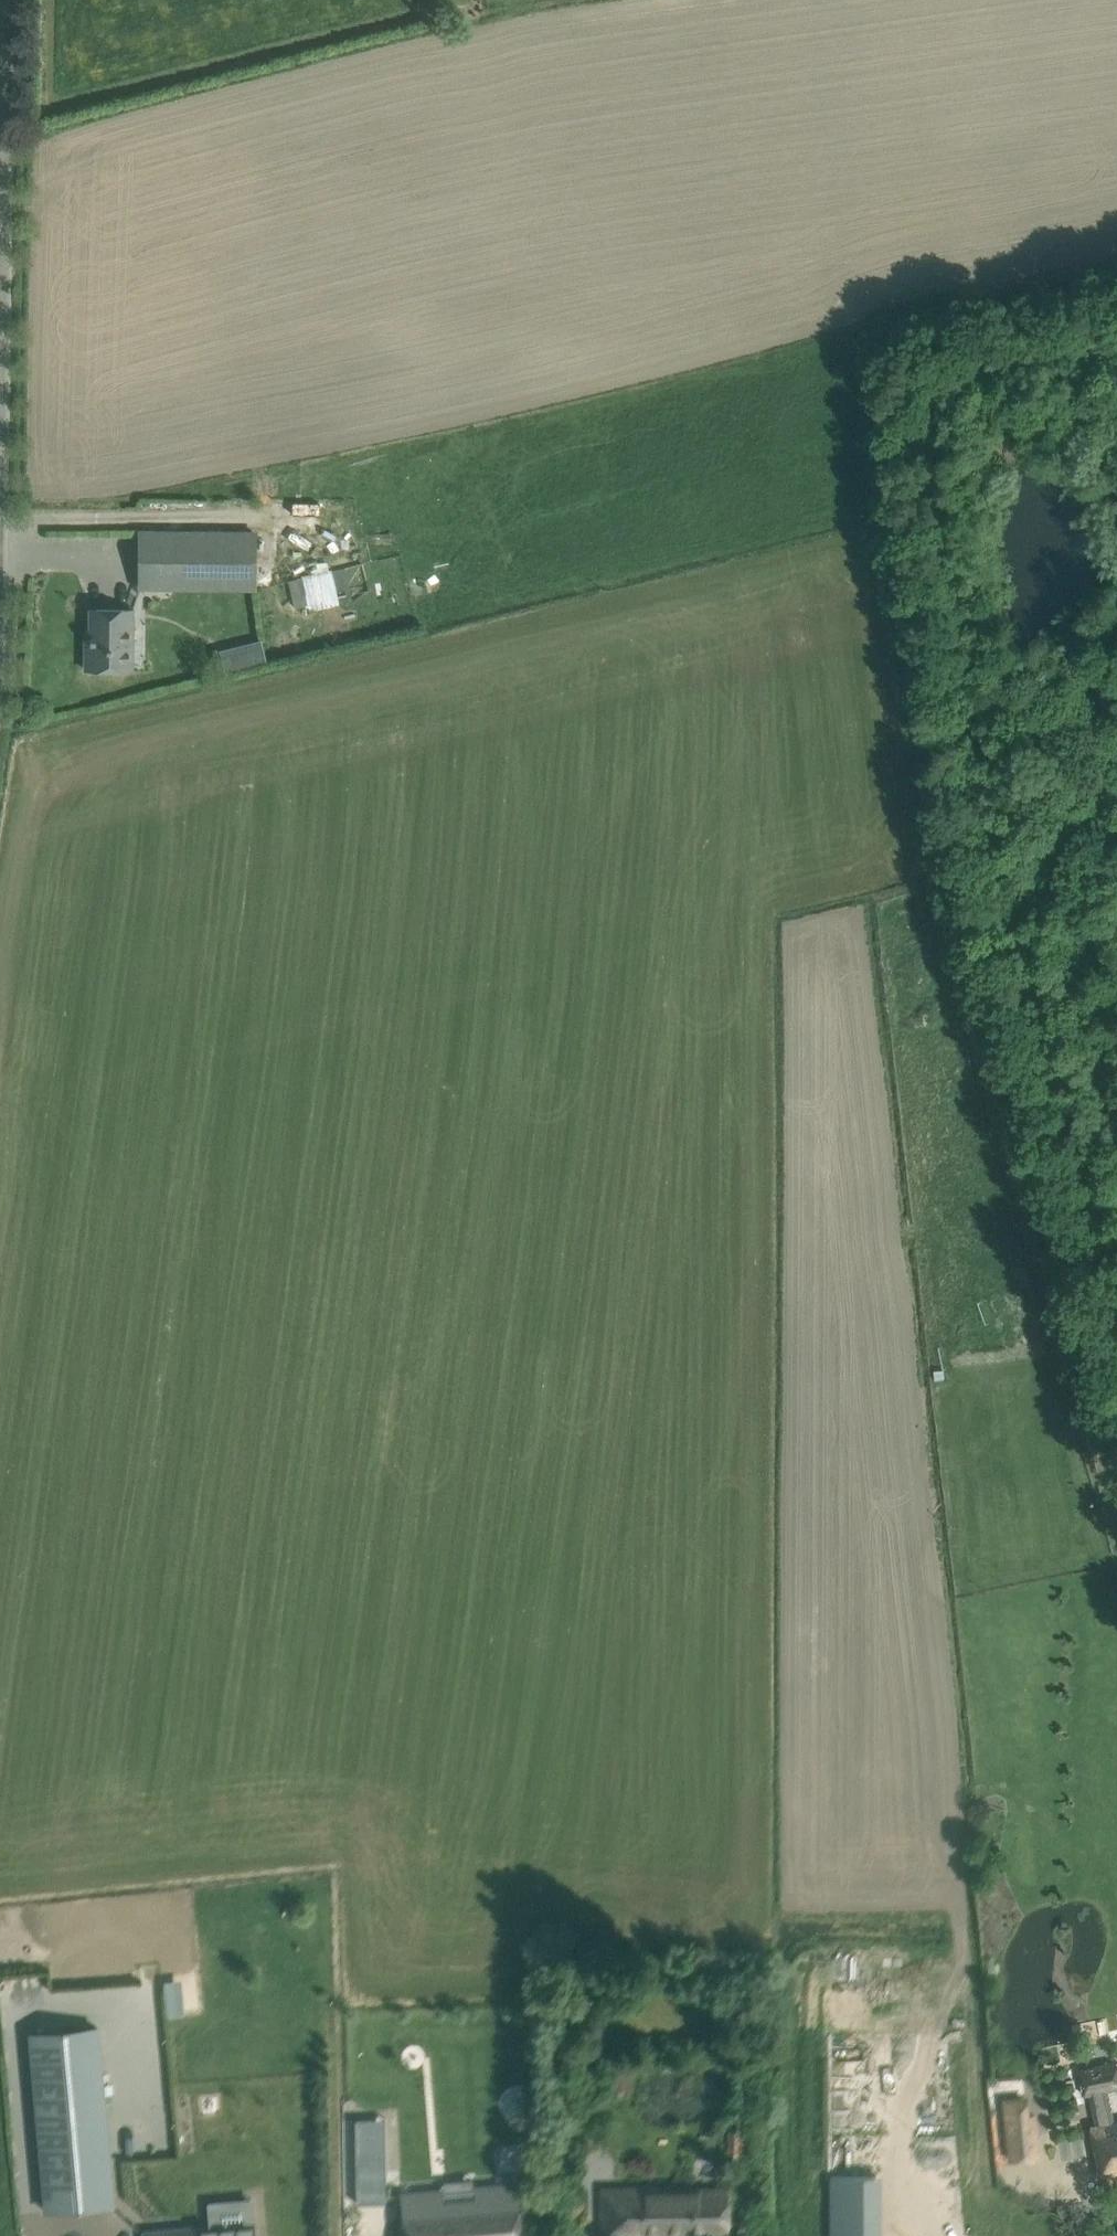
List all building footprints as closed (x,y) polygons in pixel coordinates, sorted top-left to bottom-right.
[(140,532),(140,587),(255,588),(255,532),(140,532)] [(329,562),(289,569),(296,610),(374,595),(368,560),(330,567),(329,562)] [(133,609),(91,609),(90,644),(86,644),(86,669),(132,670),(133,609)] [(261,640),(237,646),(243,668),(266,662),(261,640)] [(181,1979),(164,1981),(168,2017),(185,2015),(181,1979)] [(97,2029),(30,2035),(45,2211),(112,2205),(97,2029)] [(1091,2094),(1108,2090),(1116,2089),(1116,2063),(1079,2070),(1084,2095),(1091,2094)] [(1115,2123),(1108,2090),(1091,2094),(1097,2126),(1092,2127),(1102,2177),(1116,2174),(1116,2122),(1115,2123)] [(852,2125),(874,2124),(873,2095),(851,2096),(852,2125)] [(1004,2101),(1010,2161),(1038,2158),(1034,2118),(1027,2118),(1025,2099),(1004,2101)] [(747,2132),(729,2132),(730,2153),(748,2152),(747,2132)] [(401,2195),(405,2235),(521,2235),(517,2185),(473,2189),(474,2198),(444,2201),(443,2191),(401,2195)] [(727,2187),(601,2189),(602,2235),(728,2235),(727,2187)] [(144,2231),(144,2235),(255,2235),(254,2222),(252,2222),(253,2230),(216,2233),(215,2225),(144,2231)]
